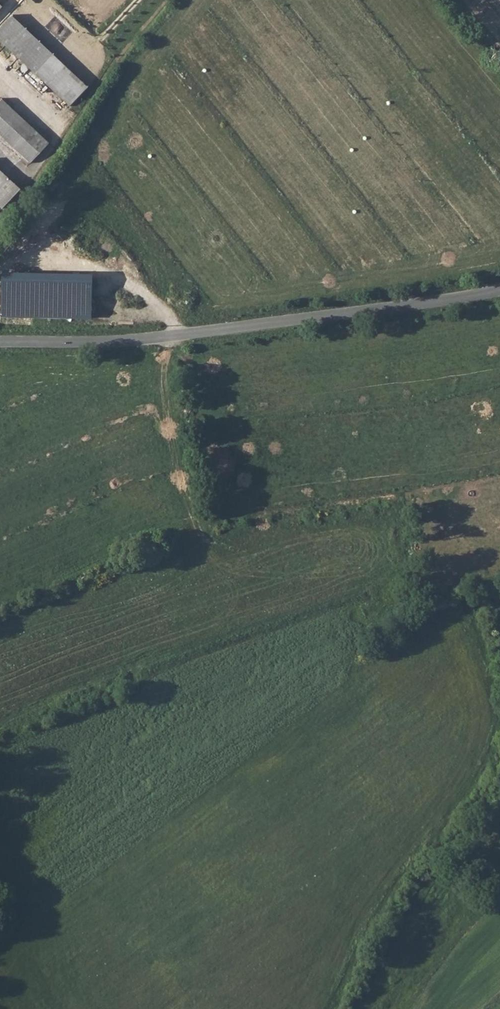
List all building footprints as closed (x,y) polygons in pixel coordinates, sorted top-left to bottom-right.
[(0,1),(0,40),(25,64),(69,106),(89,85),(0,1)] [(0,100),(0,134),(30,163),(49,142),(28,122),(3,97),(0,100)] [(2,207),(21,187),(0,168),(0,205),(2,207)]
